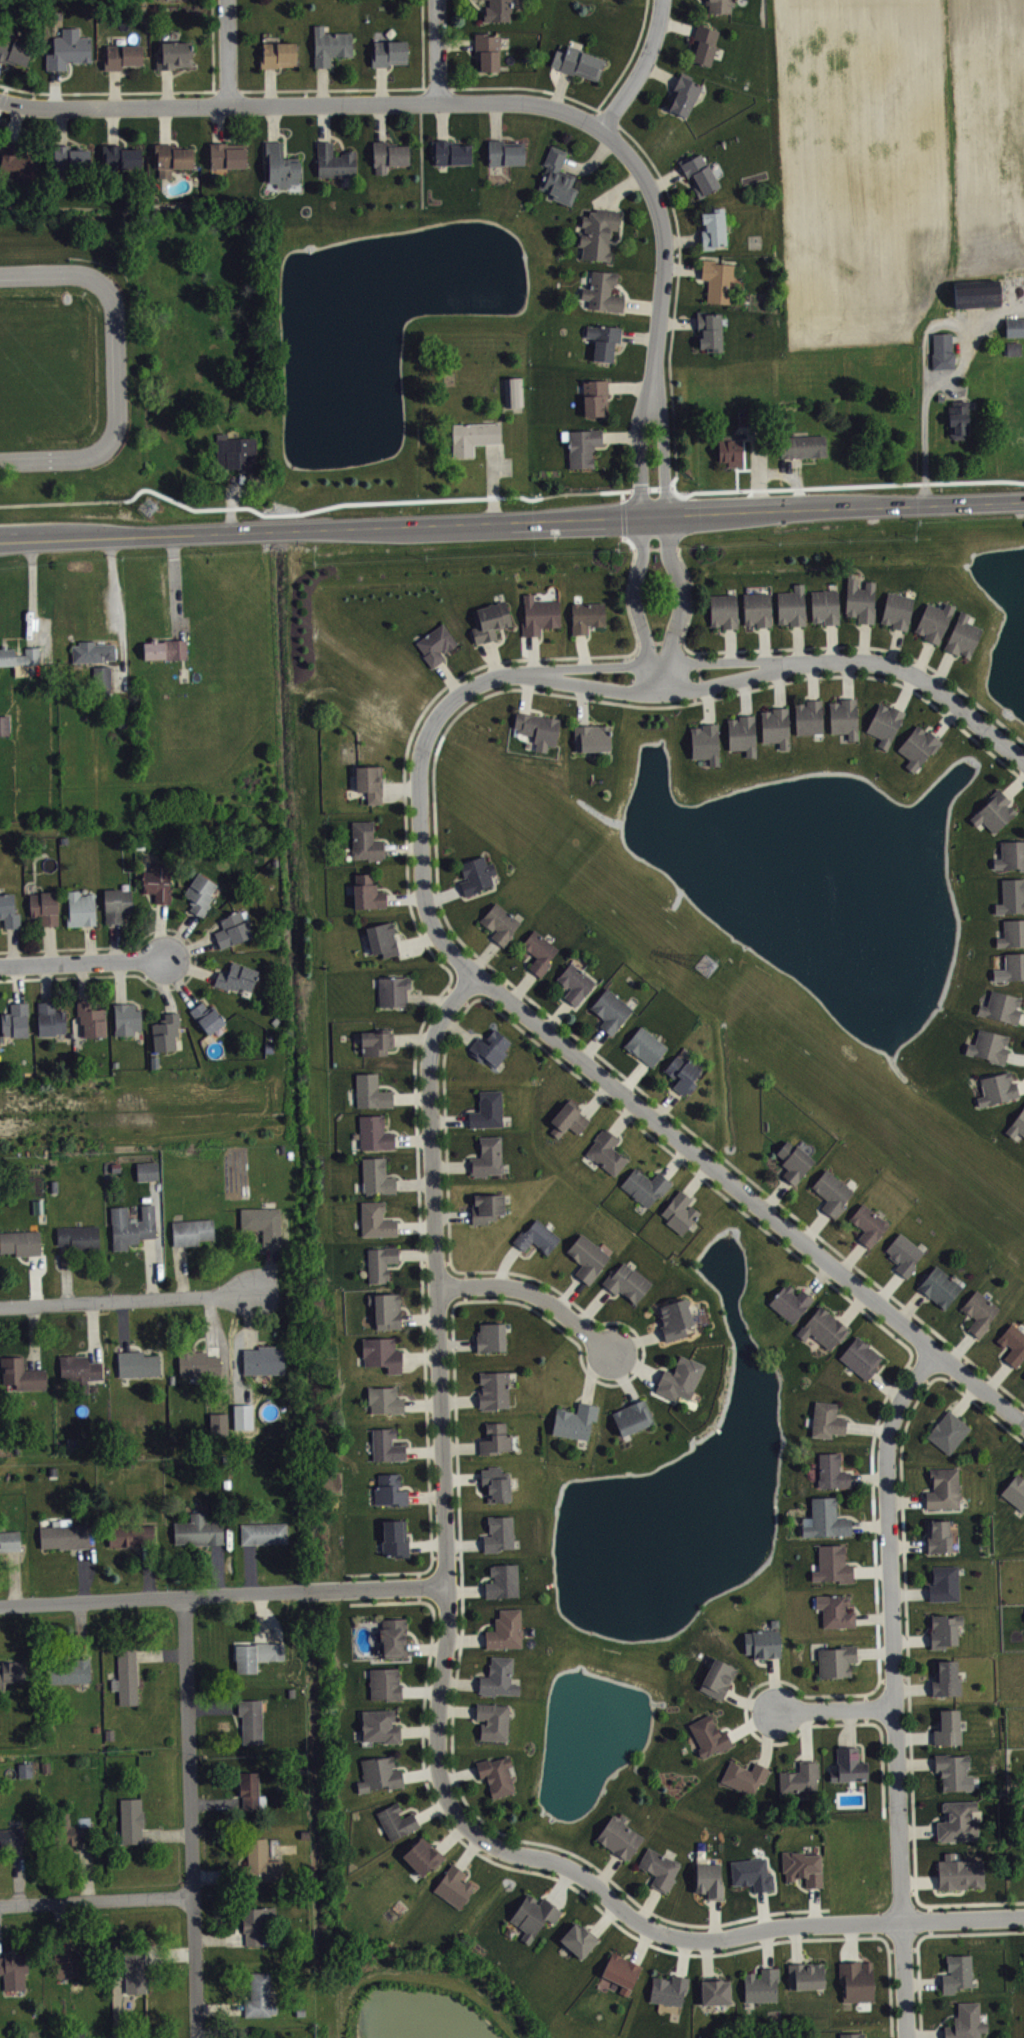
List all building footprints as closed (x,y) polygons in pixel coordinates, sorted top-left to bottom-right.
[(489,5),(486,5),(486,9),(484,9),(484,19),(509,19),(509,11),(511,11),(511,0),(489,0),(489,5)] [(705,4),(705,0),(734,0),(734,5),(730,5),(730,12),(708,12),(708,4),(705,4)] [(698,20),(693,38),(697,39),(690,61),(708,66),(719,30),(706,25),(707,23),(698,20)] [(314,24),(314,66),(332,66),(332,55),(353,55),(353,31),(325,30),(325,24),(314,24)] [(48,47),(48,52),(45,52),(45,69),(66,69),(66,61),(91,61),(91,35),(78,35),(78,26),(61,26),(61,35),(51,34),(51,47),(48,47)] [(25,69),(31,50),(11,43),(14,35),(0,30),(0,60),(25,69)] [(489,32),(489,34),(493,34),(493,33),(496,33),(496,35),(499,35),(499,49),(497,49),(498,69),(480,70),(480,59),(476,59),(476,50),(475,51),(475,32),(489,32)] [(159,41),(160,52),(156,52),(156,68),(175,67),(175,64),(193,64),(192,40),(159,41)] [(372,40),(372,50),(370,50),(370,66),(388,66),(388,63),(406,63),(406,40),(372,40)] [(263,41),(263,57),(261,57),(261,67),(277,67),(277,64),(297,65),(297,42),(263,41)] [(106,45),(106,55),(103,55),(104,69),(124,68),(124,63),(145,63),(145,44),(106,45)] [(565,52),(556,49),(550,64),(560,67),(559,69),(573,74),(574,72),(597,80),(604,59),(582,51),(583,49),(568,44),(565,52)] [(681,70),(673,87),(676,89),(667,109),(685,117),(701,84),(691,78),(692,75),(681,70)] [(472,143),(473,162),(436,163),(435,151),(432,151),(432,139),(452,139),(452,144),(472,143)] [(486,140),(487,165),(524,164),(523,142),(503,143),(503,139),(486,140)] [(301,163),(301,182),(290,182),(290,186),(275,186),(275,182),(266,182),(266,161),(264,160),(264,140),(282,140),(282,158),(287,158),(287,156),(298,156),(298,163),(301,163)] [(409,144),(410,164),(386,164),(387,173),(375,173),(375,166),(372,166),(372,141),(387,140),(387,145),(409,144)] [(357,150),(357,175),(318,175),(317,141),(333,141),(333,155),(341,155),(341,152),(346,152),(346,150),(357,150)] [(38,160),(33,187),(18,185),(19,180),(2,177),(6,154),(2,154),(4,142),(20,145),(18,156),(38,160)] [(142,148),(120,148),(120,143),(101,143),(101,157),(103,157),(103,167),(142,168),(142,148)] [(194,149),(194,167),(171,167),(171,177),(158,177),(158,169),(156,169),(156,151),(153,151),(153,143),(172,143),(172,149),(194,149)] [(246,144),(247,167),(209,168),(208,143),(226,143),(226,145),(246,144)] [(551,144),(543,163),(547,165),(537,187),(570,202),(576,188),(571,186),(575,175),(559,168),(567,150),(551,144)] [(91,149),(70,149),(70,145),(53,145),(53,170),(91,170),(91,149)] [(677,162),(688,156),(690,159),(700,153),(718,186),(702,195),(691,176),(686,178),(677,162)] [(712,207),(712,211),(701,212),(701,223),(705,223),(705,231),(702,231),(703,250),(715,250),(715,245),(727,245),(726,229),(724,229),(723,207),(712,207)] [(611,261),(581,258),(583,246),(577,245),(578,232),(583,233),(584,226),(581,226),(582,215),(589,216),(590,210),(596,211),(596,208),(621,210),(619,230),(613,229),(610,251),(612,251),(611,261)] [(702,258),(700,279),(707,279),(706,301),(731,303),(734,264),(715,262),(715,259),(702,258)] [(622,312),(624,297),(610,296),(611,287),(613,287),(614,283),(617,284),(618,273),(591,270),(589,289),(581,288),(579,307),(622,312)] [(953,281),(954,305),(998,304),(997,279),(953,281)] [(722,313),(722,351),(707,351),(707,348),(699,348),(699,337),(701,337),(701,329),(698,329),(698,311),(706,311),(706,313),(722,313)] [(1005,336),(1023,336),(1023,317),(1005,318),(1005,336)] [(611,362),(592,360),(594,343),(583,342),(585,327),(595,328),(596,324),(621,327),(619,343),(613,342),(611,362)] [(950,332),(951,352),(953,352),(954,367),(932,368),(931,353),(934,353),(933,333),(950,332)] [(1006,342),(1006,354),(1021,353),(1020,341),(1006,342)] [(1023,358),(1023,347),(1023,346),(1010,346),(1010,359),(1023,358)] [(504,378),(506,405),(523,405),(522,377),(504,378)] [(603,416),(583,417),(581,381),(607,380),(608,396),(606,396),(607,405),(602,405),(603,416)] [(951,400),(951,405),(948,405),(949,438),(964,437),(964,433),(967,433),(966,400),(951,400)] [(738,407),(738,425),(753,424),(752,407),(738,407)] [(452,423),(453,455),(475,454),(475,443),(491,443),(502,443),(501,422),(452,423)] [(569,467),(568,431),(603,429),(604,445),(593,446),(594,451),(591,451),(592,459),(593,458),(594,466),(569,467)] [(216,432),(217,466),(237,466),(238,470),(256,470),(255,436),(227,437),(227,432),(216,432)] [(782,456),(794,456),(825,455),(825,435),(781,437),(782,456)] [(718,436),(718,460),(727,460),(727,465),(741,465),(740,439),(730,439),(730,436),(718,436)] [(846,615),(846,611),(844,611),(847,572),(854,573),(854,577),(857,577),(856,587),(865,588),(865,580),(875,580),(873,606),(874,607),(873,623),(857,621),(857,616),(846,615)] [(777,591),(777,622),(789,622),(789,625),(805,624),(803,582),(793,582),(793,591),(777,591)] [(811,590),(811,621),(820,621),(820,618),(824,618),(823,623),(839,623),(837,589),(811,590)] [(887,590),(881,621),(889,623),(889,626),(906,630),(913,596),(887,590)] [(743,592),(744,624),(756,624),(756,626),(771,626),(770,591),(743,592)] [(523,593),(524,620),(522,620),(523,635),(540,634),(540,627),(560,626),(559,600),(533,601),(533,593),(523,593)] [(708,593),(709,625),(720,625),(720,623),(722,623),(722,627),(737,627),(736,593),(708,593)] [(471,627),(475,644),(497,638),(495,628),(512,624),(505,599),(497,601),(497,603),(493,604),(493,602),(488,603),(488,605),(472,609),(476,626),(471,627)] [(927,601),(914,630),(924,635),(924,637),(937,644),(955,605),(946,601),(943,609),(927,601)] [(571,603),(572,633),(588,633),(588,625),(605,624),(604,602),(571,603)] [(961,609),(943,648),(958,654),(959,651),(969,657),(982,627),(966,621),(970,612),(961,609)] [(415,642),(425,654),(423,656),(432,668),(445,659),(439,651),(442,649),(444,652),(457,642),(443,622),(415,642)] [(143,641),(143,658),(164,657),(164,660),(186,659),(185,638),(176,638),(162,639),(163,641),(157,641),(156,638),(149,639),(149,641),(143,641)] [(70,644),(71,661),(114,659),(113,642),(94,643),(94,640),(78,641),(78,644),(70,644)] [(13,665),(13,676),(28,675),(27,663),(39,663),(38,646),(31,647),(24,647),(24,655),(14,655),(13,648),(6,648),(6,646),(0,646),(1,648),(0,648),(0,665),(13,665)] [(109,666),(110,686),(108,687),(108,694),(93,694),(92,666),(109,666)] [(829,701),(830,732),(847,732),(848,739),(857,740),(856,698),(841,698),(841,703),(839,703),(839,700),(829,701)] [(794,702),(795,733),(822,733),(821,699),(806,699),(806,704),(804,704),(804,702),(794,702)] [(879,701),(888,706),(887,707),(889,709),(891,704),(904,711),(886,749),(877,744),(880,738),(865,730),(879,701)] [(760,710),(762,741),(778,741),(778,748),(789,748),(788,706),(772,707),(772,712),(770,712),(770,710),(760,710)] [(516,710),(514,727),(518,728),(517,732),(534,735),(533,741),(536,742),(535,749),(546,751),(547,744),(556,745),(560,718),(516,710)] [(727,718),(728,750),(745,749),(745,756),(755,756),(754,714),(739,714),(739,720),(737,720),(737,717),(727,718)] [(13,739),(13,719),(0,720),(0,740),(13,739)] [(690,727),(691,758),(708,758),(708,765),(718,764),(717,723),(702,723),(702,729),(700,729),(700,727),(690,727)] [(574,725),(575,750),(610,749),(610,724),(574,725)] [(896,749),(916,724),(926,732),(928,730),(942,741),(932,753),(929,752),(912,772),(903,764),(909,759),(896,749)] [(355,765),(356,790),(367,790),(368,803),(383,802),(382,765),(355,765)] [(969,817),(975,825),(981,820),(994,832),(1016,811),(1010,804),(1007,804),(1010,800),(998,787),(985,798),(988,800),(969,817)] [(351,820),(353,848),(351,848),(352,857),(368,857),(368,860),(382,859),(382,857),(385,857),(385,840),(373,840),(373,820),(351,820)] [(1001,858),(993,858),(993,868),(1019,867),(1019,870),(1023,870),(1023,839),(1000,840),(1001,858)] [(459,881),(464,895),(478,890),(478,889),(493,884),(490,874),(495,872),(492,861),(486,863),(483,854),(459,863),(464,877),(467,876),(468,878),(459,881)] [(143,870),(150,871),(151,862),(165,863),(165,864),(171,864),(170,882),(169,882),(169,890),(170,891),(169,902),(155,902),(155,893),(144,892),(144,884),(143,883),(143,870)] [(198,871),(184,894),(191,899),(189,902),(193,904),(190,909),(200,915),(200,914),(203,916),(211,904),(209,903),(213,896),(212,895),(214,892),(212,891),(217,884),(198,871)] [(355,873),(355,884),(353,884),(354,907),(387,906),(386,890),(378,890),(377,883),(371,883),(371,872),(355,873)] [(1002,902),(995,902),(994,913),(1023,912),(1023,877),(1001,879),(1002,902)] [(104,889),(106,922),(123,922),(123,912),(132,912),(131,888),(121,889),(121,888),(104,889)] [(67,890),(67,897),(69,897),(69,916),(67,916),(67,925),(96,924),(95,893),(86,893),(86,895),(80,895),(79,889),(67,890)] [(30,893),(40,893),(40,891),(57,891),(57,924),(41,925),(41,915),(31,916),(30,893)] [(4,917),(0,918),(0,893),(14,892),(15,912),(20,912),(21,926),(5,927),(4,917)] [(479,921),(496,901),(508,910),(506,912),(519,921),(512,931),(511,936),(503,945),(490,936),(496,929),(495,927),(492,931),(479,921)] [(214,932),(220,948),(253,935),(245,918),(249,917),(246,909),(241,911),(240,909),(228,914),(228,916),(220,919),(223,928),(214,932)] [(1004,935),(995,936),(996,946),(1023,945),(1023,918),(1003,919),(1004,935)] [(365,926),(372,953),(381,950),(382,956),(399,952),(396,938),(395,938),(393,932),(394,931),(392,920),(365,926)] [(534,928),(521,944),(536,956),(529,966),(540,976),(549,964),(546,963),(558,948),(534,928)] [(1004,967),(992,968),(992,979),(1023,978),(1023,951),(1004,952),(1004,967)] [(219,969),(214,984),(229,989),(230,986),(237,989),(238,986),(242,988),(241,993),(250,997),(259,970),(233,960),(228,973),(219,969)] [(556,978),(570,961),(594,980),(575,1005),(563,996),(571,987),(568,986),(567,987),(556,978)] [(378,977),(379,1006),(407,1005),(406,988),(409,988),(410,975),(378,977)] [(606,987),(590,1006),(604,1019),(599,1025),(610,1034),(632,1008),(606,987)] [(991,988),(986,1005),(979,1003),(976,1013),(1016,1024),(1021,1009),(1016,1008),(1017,1005),(1018,1006),(1021,996),(991,988)] [(77,999),(77,1015),(80,1015),(80,1023),(84,1023),(85,1037),(106,1037),(106,1008),(89,1008),(89,999),(77,999)] [(189,1010),(209,1034),(226,1022),(215,1008),(216,1007),(214,1004),(208,1008),(202,1000),(189,1010)] [(1,1013),(2,1035),(13,1035),(13,1036),(29,1036),(27,1015),(29,1015),(28,1001),(10,1002),(11,1013),(1,1013)] [(38,1001),(39,1034),(56,1035),(56,1032),(66,1032),(65,1010),(56,1010),(55,1001),(38,1001)] [(113,1003),(113,1005),(114,1005),(115,1029),(114,1029),(114,1035),(135,1035),(135,1029),(141,1029),(141,1009),(136,1010),(136,1003),(130,1004),(130,1002),(113,1003)] [(152,1023),(154,1050),(176,1049),(175,1035),(178,1035),(177,1027),(179,1027),(179,1025),(180,1024),(179,1011),(164,1013),(165,1022),(152,1023)] [(623,1045),(641,1024),(667,1046),(652,1065),(639,1055),(638,1056),(623,1045)] [(468,1048),(478,1036),(487,1044),(491,1040),(487,1037),(494,1027),(511,1041),(504,1050),(506,1052),(495,1068),(483,1058),(481,1061),(471,1052),(472,1050),(468,1048)] [(964,1052),(967,1041),(975,1044),(979,1027),(1009,1035),(1006,1044),(1004,1044),(1003,1046),(1008,1048),(1003,1064),(964,1052)] [(361,1031),(362,1055),(386,1055),(386,1047),(394,1047),(394,1030),(361,1031)] [(663,1070),(676,1054),(684,1061),(688,1057),(701,1068),(692,1079),(696,1083),(688,1093),(686,1092),(683,1094),(672,1085),(677,1079),(675,1076),(673,1079),(663,1070)] [(980,1077),(984,1093),(976,1095),(978,1105),(1019,1095),(1015,1081),(1012,1081),(1009,1070),(980,1077)] [(355,1073),(357,1106),(394,1105),(393,1090),(378,1090),(378,1072),(355,1073)] [(479,1090),(479,1110),(469,1111),(469,1126),(502,1125),(501,1089),(479,1090)] [(550,1131),(555,1125),(550,1120),(566,1100),(567,1101),(570,1098),(581,1107),(579,1110),(589,1119),(578,1134),(567,1125),(558,1137),(550,1131)] [(1005,1130),(1023,1105),(1023,1136),(1017,1131),(1012,1137),(1005,1130)] [(359,1115),(360,1148),(396,1148),(395,1132),(384,1132),(383,1114),(359,1115)] [(606,1127),(604,1130),(602,1128),(593,1139),(595,1140),(586,1151),(586,1154),(614,1176),(628,1158),(612,1146),(618,1137),(606,1127)] [(479,1136),(479,1145),(480,1145),(480,1156),(469,1157),(470,1173),(473,1173),(473,1176),(487,1175),(487,1172),(502,1172),(503,1169),(503,1163),(502,1161),(501,1135),(479,1136)] [(776,1152),(786,1139),(792,1143),(795,1144),(813,1159),(793,1185),(781,1175),(787,1168),(780,1163),(784,1158),(776,1152)] [(361,1157),(363,1191),(365,1191),(365,1195),(374,1194),(374,1191),(381,1191),(381,1192),(397,1192),(396,1176),(385,1176),(385,1156),(361,1157)] [(136,1161),(138,1180),(159,1179),(157,1160),(136,1161)] [(635,1166),(620,1185),(648,1206),(659,1193),(661,1195),(671,1182),(658,1171),(651,1179),(635,1166)] [(810,1186),(826,1167),(852,1190),(841,1204),(844,1206),(834,1218),(821,1206),(827,1199),(810,1186)] [(680,1188),(661,1213),(668,1219),(666,1222),(681,1234),(692,1220),(695,1219),(700,1212),(691,1204),(687,1208),(685,1207),(692,1197),(680,1188)] [(473,1194),(474,1203),(472,1203),(472,1206),(471,1206),(472,1223),(488,1223),(487,1219),(496,1218),(496,1214),(499,1214),(499,1213),(504,1213),(503,1193),(473,1194)] [(361,1201),(362,1235),(398,1234),(397,1218),(383,1219),(383,1210),(385,1210),(385,1200),(361,1201)] [(848,1218),(862,1202),(882,1218),(883,1218),(888,1221),(888,1225),(869,1248),(857,1238),(863,1230),(848,1218)] [(110,1206),(113,1249),(128,1248),(128,1243),(139,1242),(139,1237),(156,1236),(154,1203),(141,1204),(142,1220),(129,1221),(128,1205),(110,1206)] [(240,1207),(281,1206),(281,1244),(263,1244),(262,1228),(241,1228),(240,1207)] [(172,1220),(174,1245),(199,1244),(199,1239),(215,1238),(213,1218),(172,1220)] [(512,1241),(521,1229),(524,1232),(536,1218),(560,1238),(547,1254),(540,1249),(541,1247),(532,1240),(524,1250),(512,1241)] [(56,1227),(98,1225),(100,1250),(72,1251),(71,1244),(57,1245),(56,1227)] [(16,1251),(16,1255),(40,1254),(39,1230),(0,1232),(0,1252),(16,1251)] [(899,1231),(885,1249),(890,1253),(888,1255),(897,1262),(898,1261),(900,1261),(895,1268),(906,1277),(916,1266),(913,1264),(923,1251),(899,1231)] [(566,1250),(581,1232),(600,1246),(599,1247),(609,1256),(599,1268),(600,1270),(588,1284),(574,1273),(581,1264),(566,1250)] [(367,1247),(368,1281),(384,1281),(384,1278),(388,1278),(388,1268),(386,1268),(386,1261),(399,1261),(399,1245),(384,1246),(384,1247),(367,1247)] [(601,1282),(612,1269),(614,1271),(623,1261),(632,1269),(632,1268),(651,1283),(635,1303),(618,1290),(616,1294),(601,1282)] [(916,1286),(936,1264),(962,1286),(944,1309),(935,1302),(936,1301),(929,1296),(927,1296),(916,1286)] [(768,1303),(783,1285),(784,1286),(786,1282),(792,1287),(791,1290),(796,1295),(801,1288),(813,1298),(791,1323),(768,1303)] [(960,1308),(976,1288),(999,1308),(988,1321),(989,1322),(987,1324),(988,1326),(978,1337),(966,1328),(975,1318),(960,1308)] [(368,1293),(368,1303),(375,1303),(376,1327),(401,1327),(400,1292),(368,1293)] [(657,1306),(662,1324),(660,1325),(665,1341),(686,1334),(684,1327),(685,1325),(692,1323),(687,1305),(689,1300),(685,1297),(657,1306)] [(820,1303),(796,1332),(803,1339),(810,1331),(828,1349),(836,1339),(839,1341),(847,1330),(845,1329),(847,1326),(820,1303)] [(1011,1321),(1023,1332),(1023,1356),(1015,1368),(1003,1358),(1012,1347),(1006,1343),(1003,1346),(995,1340),(1011,1321)] [(480,1322),(480,1330),(477,1330),(477,1335),(476,1335),(476,1351),(481,1351),(481,1350),(505,1350),(505,1331),(504,1330),(504,1322),(480,1322)] [(838,1357),(856,1334),(869,1344),(868,1346),(881,1357),(874,1366),(876,1367),(866,1380),(838,1357)] [(362,1337),(362,1356),(364,1356),(364,1365),(387,1364),(387,1373),(403,1373),(402,1349),(395,1349),(394,1337),(362,1337)] [(243,1348),(244,1374),(285,1373),(285,1347),(275,1348),(275,1345),(256,1345),(256,1348),(243,1348)] [(220,1355),(207,1356),(206,1350),(195,1351),(194,1348),(180,1349),(180,1374),(222,1373),(220,1355)] [(118,1351),(119,1376),(160,1375),(159,1354),(144,1355),(143,1350),(118,1351)] [(60,1355),(61,1380),(76,1380),(77,1393),(89,1393),(88,1379),(103,1379),(102,1361),(88,1361),(88,1355),(76,1355),(76,1354),(60,1355)] [(664,1368),(657,1383),(658,1384),(655,1390),(675,1399),(678,1394),(690,1400),(695,1391),(692,1389),(704,1364),(689,1357),(688,1358),(679,1354),(675,1363),(676,1363),(672,1372),(664,1368)] [(1,1356),(1,1369),(3,1369),(3,1383),(17,1383),(17,1389),(47,1387),(46,1368),(24,1369),(24,1356),(1,1356)] [(479,1372),(479,1382),(483,1382),(483,1387),(482,1387),(482,1391),(478,1391),(479,1406),(481,1407),(482,1409),(495,1409),(497,1407),(509,1407),(508,1379),(510,1379),(510,1373),(508,1371),(479,1372)] [(367,1386),(368,1403),(370,1403),(371,1411),(404,1412),(404,1397),(395,1397),(395,1396),(397,1396),(397,1385),(367,1386)] [(611,1412),(620,1435),(654,1421),(643,1398),(611,1412)] [(815,1400),(811,1435),(831,1437),(831,1432),(844,1433),(846,1417),(836,1416),(837,1402),(815,1400)] [(555,1407),(551,1432),(587,1439),(591,1419),(596,1420),(598,1404),(578,1401),(576,1413),(573,1412),(573,1411),(565,1410),(565,1408),(555,1407)] [(926,1435),(948,1453),(970,1427),(948,1409),(938,1422),(937,1421),(931,1429),(926,1435)] [(485,1422),(485,1434),(487,1434),(487,1439),(479,1439),(479,1452),(496,1452),(497,1450),(511,1450),(511,1432),(507,1432),(505,1422),(485,1422)] [(372,1428),(373,1460),(406,1459),(405,1443),(392,1443),(392,1436),(395,1436),(395,1427),(372,1428)] [(818,1452),(819,1477),(818,1479),(818,1484),(820,1487),(849,1486),(848,1470),(839,1471),(839,1463),(840,1461),(839,1451),(818,1452)] [(481,1468),(481,1485),(486,1485),(487,1501),(495,1501),(498,1500),(510,1500),(510,1488),(508,1487),(508,1471),(501,1471),(501,1465),(488,1465),(488,1468),(481,1468)] [(925,1490),(925,1507),(959,1506),(959,1498),(959,1497),(959,1492),(959,1491),(959,1487),(960,1487),(960,1483),(958,1483),(957,1467),(929,1468),(929,1479),(932,1479),(932,1487),(934,1487),(934,1490),(925,1490)] [(374,1484),(375,1504),(407,1503),(407,1489),(399,1489),(399,1472),(378,1473),(378,1484),(374,1484)] [(1000,1492),(1023,1512),(1023,1478),(1016,1472),(1000,1492)] [(801,1524),(802,1535),(829,1535),(829,1534),(851,1534),(850,1517),(836,1518),(835,1496),(811,1496),(812,1524),(801,1524)] [(190,1511),(191,1521),(174,1522),(176,1545),(223,1543),(222,1519),(207,1520),(206,1511),(190,1511)] [(483,1535),(483,1552),(497,1551),(497,1548),(513,1548),(512,1537),(514,1537),(514,1533),(512,1533),(512,1515),(487,1515),(487,1529),(488,1529),(488,1531),(491,1531),(491,1534),(483,1535)] [(39,1526),(40,1548),(58,1546),(59,1548),(90,1546),(88,1523),(72,1524),(71,1517),(60,1518),(60,1525),(39,1526)] [(383,1520),(384,1540),(382,1540),(382,1554),(394,1554),(394,1556),(410,1556),(409,1538),(406,1538),(405,1518),(383,1520)] [(927,1551),(926,1520),(948,1519),(948,1532),(951,1536),(951,1549),(950,1551),(927,1551)] [(241,1523),(242,1544),(287,1542),(287,1522),(241,1523)] [(109,1545),(133,1544),(133,1542),(150,1541),(149,1523),(108,1524),(109,1545)] [(21,1550),(19,1530),(0,1531),(0,1551),(21,1550)] [(818,1544),(819,1570),(811,1570),(811,1580),(838,1579),(838,1582),(853,1581),(852,1563),(849,1564),(848,1562),(844,1563),(843,1543),(818,1544)] [(931,1565),(932,1582),(935,1582),(935,1584),(928,1584),(928,1600),(958,1599),(957,1565),(931,1565)] [(488,1602),(522,1601),(521,1568),(494,1569),(495,1586),(488,1586),(488,1602)] [(821,1594),(823,1626),(855,1626),(853,1610),(845,1610),(845,1605),(848,1605),(849,1602),(849,1597),(848,1595),(846,1595),(846,1593),(821,1594)] [(524,1612),(502,1613),(503,1621),(498,1621),(498,1634),(489,1635),(489,1653),(525,1652),(524,1612)] [(931,1613),(931,1629),(930,1629),(930,1648),(946,1648),(946,1644),(957,1644),(957,1634),(956,1633),(956,1624),(962,1624),(962,1613),(952,1614),(952,1616),(947,1616),(946,1613),(935,1614),(935,1613),(931,1613)] [(381,1618),(405,1617),(406,1633),(404,1633),(405,1642),(407,1642),(408,1655),(384,1656),(383,1640),(380,1640),(379,1628),(382,1628),(381,1618)] [(744,1632),(745,1653),(753,1652),(753,1656),(780,1656),(778,1628),(752,1629),(752,1632),(744,1632)] [(233,1644),(234,1659),(236,1659),(236,1672),(257,1672),(257,1661),(284,1660),(284,1642),(268,1642),(268,1641),(254,1641),(254,1644),(233,1644)] [(818,1648),(819,1677),(838,1677),(843,1675),(851,1675),(850,1665),(848,1665),(847,1661),(856,1661),(855,1643),(840,1644),(840,1647),(818,1648)] [(136,1648),(138,1705),(120,1705),(119,1689),(112,1690),(111,1679),(118,1678),(117,1649),(136,1648)] [(47,1683),(90,1681),(89,1656),(46,1659),(47,1683)] [(698,1688),(714,1656),(737,1668),(721,1699),(698,1688)] [(931,1679),(931,1695),(960,1694),(960,1679),(956,1678),(956,1659),(937,1659),(938,1679),(931,1679)] [(4,1692),(3,1681),(27,1681),(26,1660),(2,1661),(2,1664),(0,1664),(0,1692),(4,1692)] [(516,1661),(493,1661),(492,1680),(482,1680),(482,1698),(523,1699),(523,1688),(515,1687),(516,1661)] [(370,1668),(370,1681),(368,1681),(369,1685),(370,1685),(371,1698),(385,1698),(385,1699),(403,1699),(402,1682),(398,1683),(397,1667),(370,1668)] [(238,1699),(238,1714),(242,1714),(243,1743),(263,1743),(262,1699),(238,1699)] [(511,1745),(512,1709),(479,1708),(479,1725),(484,1726),(483,1744),(511,1745)] [(939,1708),(939,1728),(932,1728),(932,1743),(961,1743),(961,1728),(959,1728),(959,1726),(958,1725),(958,1721),(959,1721),(959,1717),(958,1717),(958,1708),(939,1708)] [(362,1710),(362,1724),(361,1724),(361,1729),(363,1728),(363,1740),(378,1740),(378,1739),(381,1739),(384,1740),(384,1742),(400,1741),(400,1739),(401,1739),(401,1724),(391,1724),(391,1720),(394,1720),(394,1709),(362,1710)] [(688,1724),(700,1747),(697,1748),(698,1750),(697,1751),(700,1755),(701,1755),(701,1756),(717,1749),(718,1751),(732,1744),(724,1729),(719,1732),(713,1723),(714,1721),(709,1713),(688,1724)] [(830,1771),(830,1781),(867,1779),(866,1761),(859,1761),(859,1759),(858,1758),(858,1745),(836,1746),(837,1770),(830,1771)] [(934,1753),(935,1771),(940,1770),(940,1776),(942,1776),(942,1790),(966,1789),(966,1783),(967,1783),(967,1775),(966,1773),(966,1766),(969,1766),(969,1754),(951,1755),(950,1753),(934,1753)] [(358,1791),(356,1781),(364,1780),(363,1777),(362,1777),(362,1773),(363,1773),(360,1759),(374,1756),(375,1758),(392,1755),(394,1765),(391,1765),(392,1769),(401,1767),(405,1785),(388,1787),(387,1784),(369,1787),(370,1790),(358,1791)] [(518,1796),(512,1771),(515,1770),(512,1758),(479,1767),(483,1784),(490,1782),(495,1802),(518,1796)] [(730,1759),(720,1780),(752,1796),(759,1781),(762,1783),(769,1768),(755,1761),(751,1770),(740,1765),(740,1763),(730,1759)] [(818,1762),(818,1778),(816,1778),(816,1792),(779,1793),(779,1770),(789,1769),(789,1771),(799,1771),(798,1760),(815,1759),(816,1762),(818,1762)] [(22,1782),(36,1781),(35,1767),(22,1767),(22,1782)] [(239,1771),(240,1795),(242,1795),(243,1809),(258,1809),(258,1805),(266,1805),(266,1794),(259,1794),(259,1771),(239,1771)] [(120,1798),(122,1842),(142,1841),(142,1827),(145,1827),(143,1797),(120,1798)] [(936,1821),(936,1837),(939,1837),(939,1840),(978,1840),(976,1820),(982,1819),(981,1808),(976,1809),(976,1799),(944,1800),(944,1802),(942,1802),(942,1810),(944,1810),(944,1820),(936,1821)] [(376,1812),(397,1801),(402,1809),(397,1812),(401,1818),(413,1812),(420,1825),(391,1840),(376,1812)] [(69,1811),(70,1825),(77,1825),(77,1816),(90,1816),(91,1824),(95,1824),(95,1839),(78,1841),(78,1844),(54,1845),(53,1812),(69,1811)] [(612,1814),(595,1838),(625,1860),(627,1857),(629,1859),(643,1836),(620,1820),(619,1817),(614,1814),(612,1814)] [(11,1848),(11,1845),(24,1845),(23,1827),(0,1828),(0,1848),(11,1848)] [(422,1835),(401,1855),(421,1875),(430,1866),(434,1866),(444,1856),(422,1835)] [(259,1885),(258,1880),(283,1880),(283,1859),(267,1859),(267,1837),(246,1837),(248,1864),(241,1864),(241,1886),(259,1885)] [(637,1865),(648,1846),(671,1859),(674,1858),(679,1861),(680,1865),(673,1877),(675,1878),(669,1890),(667,1889),(666,1892),(650,1884),(656,1874),(637,1865)] [(781,1850),(782,1871),(785,1871),(785,1880),(795,1880),(795,1877),(799,1877),(799,1876),(806,1876),(806,1886),(822,1886),(821,1861),(820,1859),(820,1853),(804,1854),(804,1851),(795,1851),(791,1850),(781,1850)] [(937,1859),(938,1888),(967,1887),(968,1885),(973,1885),(973,1887),(983,1887),(982,1860),(968,1861),(967,1859),(955,1859),(954,1851),(944,1852),(944,1859),(937,1859)] [(730,1860),(732,1884),(740,1883),(741,1885),(750,1884),(750,1882),(753,1882),(754,1891),(768,1890),(769,1889),(774,1888),(772,1873),(767,1874),(765,1857),(755,1858),(754,1857),(750,1857),(750,1859),(730,1860)] [(452,1862),(434,1889),(458,1908),(472,1889),(473,1884),(466,1880),(464,1883),(459,1879),(464,1871),(452,1862)] [(696,1862),(695,1891),(705,1892),(705,1889),(707,1889),(707,1899),(722,1900),(722,1883),(719,1883),(719,1863),(696,1862)] [(508,1919),(527,1892),(537,1899),(535,1902),(538,1904),(543,1896),(556,1905),(555,1906),(561,1910),(553,1922),(546,1917),(527,1944),(520,1938),(525,1931),(508,1919)] [(246,1945),(246,1932),(243,1932),(242,1907),(275,1906),(276,1930),(262,1931),(263,1944),(246,1945)] [(559,1939),(580,1958),(598,1938),(583,1924),(582,1926),(575,1921),(559,1939)] [(126,1993),(147,1992),(147,1949),(125,1949),(126,1993)] [(54,1951),(56,1977),(99,1976),(97,1955),(72,1956),(72,1950),(54,1951)] [(601,1974),(611,1951),(641,1965),(627,1995),(619,1991),(622,1984),(601,1974)] [(3,1973),(4,1989),(25,1988),(25,1972),(28,1972),(28,1953),(16,1954),(16,1953),(4,1953),(4,1956),(0,1956),(0,1973),(3,1973)] [(945,1954),(946,1961),(947,1961),(947,1970),(951,1970),(951,1973),(942,1973),(942,1992),(955,1992),(955,1989),(956,1989),(956,1986),(972,1986),(971,1976),(972,1976),(972,1972),(971,1972),(971,1953),(945,1954)] [(838,1962),(845,1962),(845,1960),(861,1959),(861,1967),(863,1967),(863,1961),(872,1961),(874,2000),(842,2001),(842,1995),(845,1995),(844,1981),(840,1981),(838,1962)] [(788,1963),(790,1988),(795,1988),(824,1987),(824,1961),(788,1963)] [(744,1977),(744,2001),(777,1999),(776,1979),(779,1979),(778,1966),(761,1967),(761,1976),(755,1977),(755,1971),(745,1972),(746,1977),(744,1977)] [(251,1998),(244,1998),(245,2016),(278,2016),(277,2001),(271,2001),(270,1971),(250,1971),(251,1998)] [(653,1975),(649,2000),(667,2003),(667,2005),(671,2005),(671,2004),(680,2006),(683,1990),(686,1991),(688,1976),(672,1974),(671,1983),(668,1982),(669,1979),(666,1978),(666,1977),(653,1975)] [(701,1980),(701,2003),(730,2002),(729,1980),(722,1979),(722,1976),(701,1977),(701,1980)] [(944,2037),(979,2037),(979,2032),(987,2032),(987,2021),(980,2021),(979,2018),(979,2001),(958,2002),(958,2016),(954,2016),(954,2025),(944,2025),(944,2037)]
